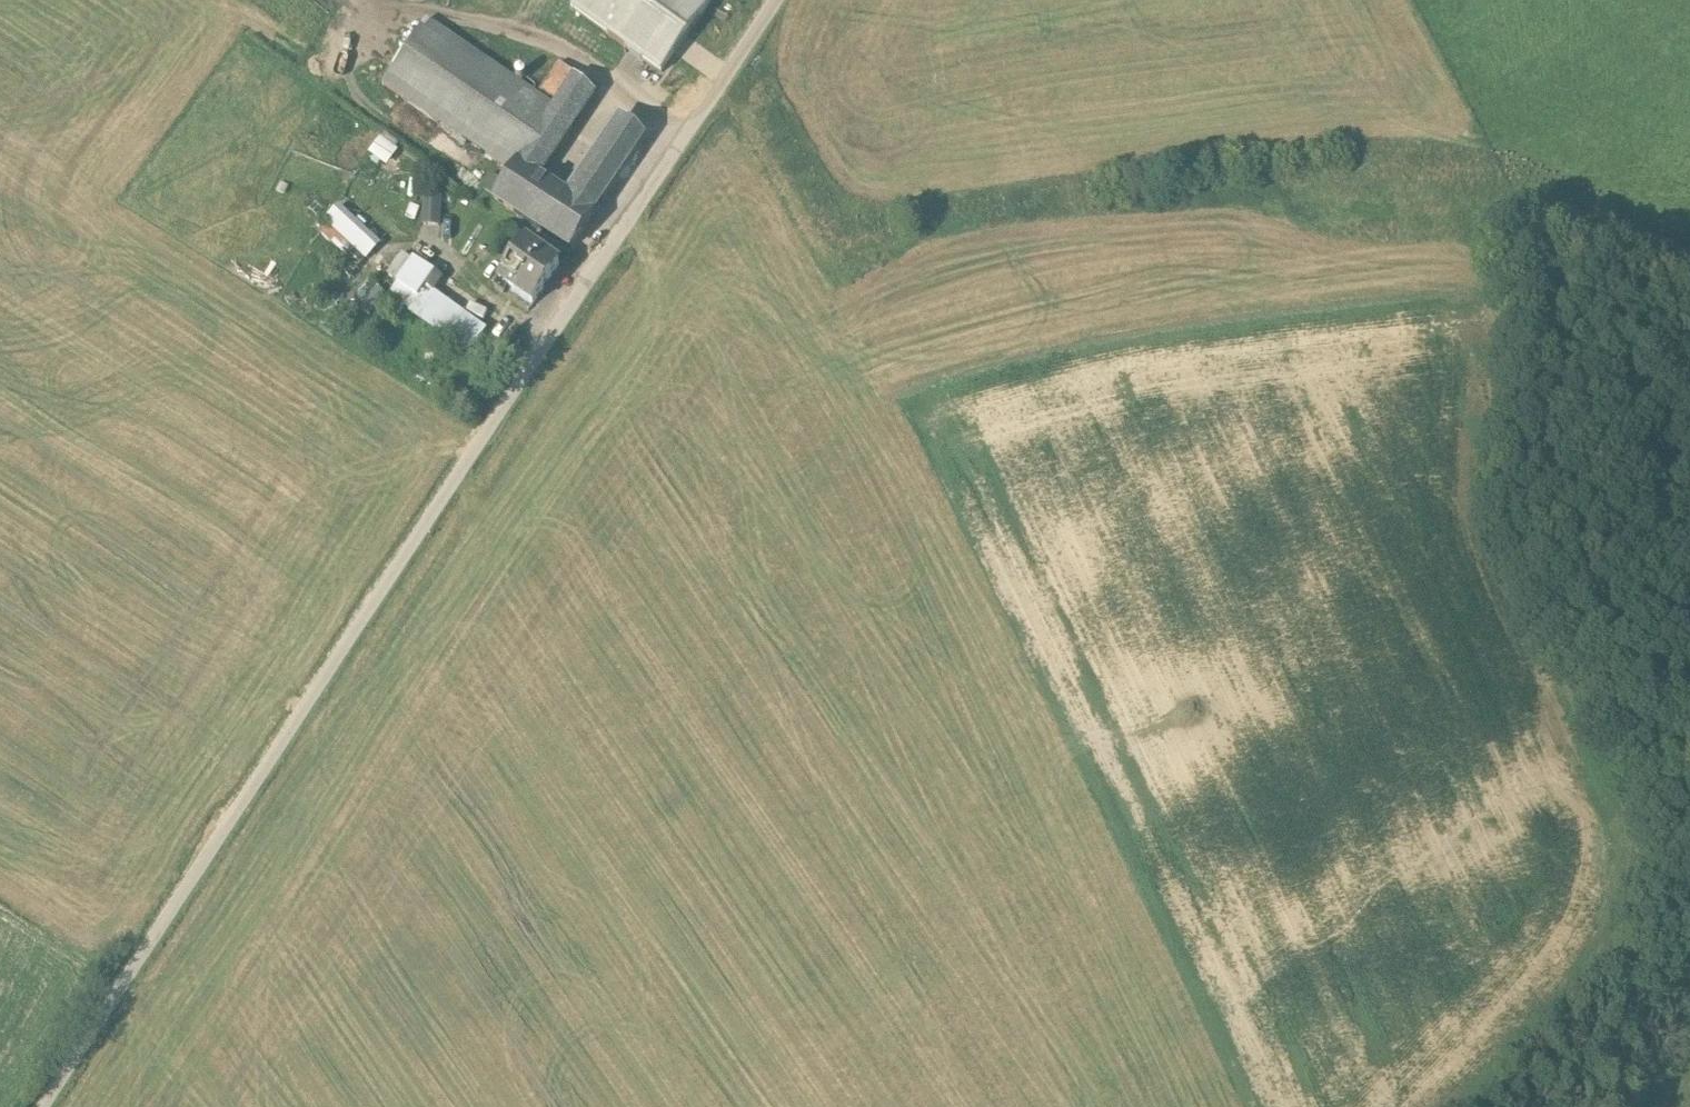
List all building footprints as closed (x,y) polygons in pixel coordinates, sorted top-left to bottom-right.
[(573,9),(662,74),(683,45),(716,0),(580,0),(573,9)] [(553,105),(427,20),(385,82),(514,169),(520,161),(541,175),(598,92),(573,75),(556,100),(553,105)] [(540,89),(556,100),(573,75),(557,64),(540,89)] [(520,161),(514,169),(504,184),(495,197),(570,248),(646,137),(617,118),(567,192),(541,175),(520,161)] [(390,131),(375,152),(393,165),(408,144),(390,131)] [(483,190),(495,197),(504,184),(492,176),(483,190)] [(381,245),(342,208),(321,230),(341,249),(335,256),(354,273),(381,245)] [(563,259),(530,236),(502,278),(536,300),(563,259)] [(397,279),(420,295),(427,285),(435,290),(444,278),(414,256),(397,279)] [(488,329),(435,290),(427,285),(420,295),(410,309),(471,353),(488,329)]
